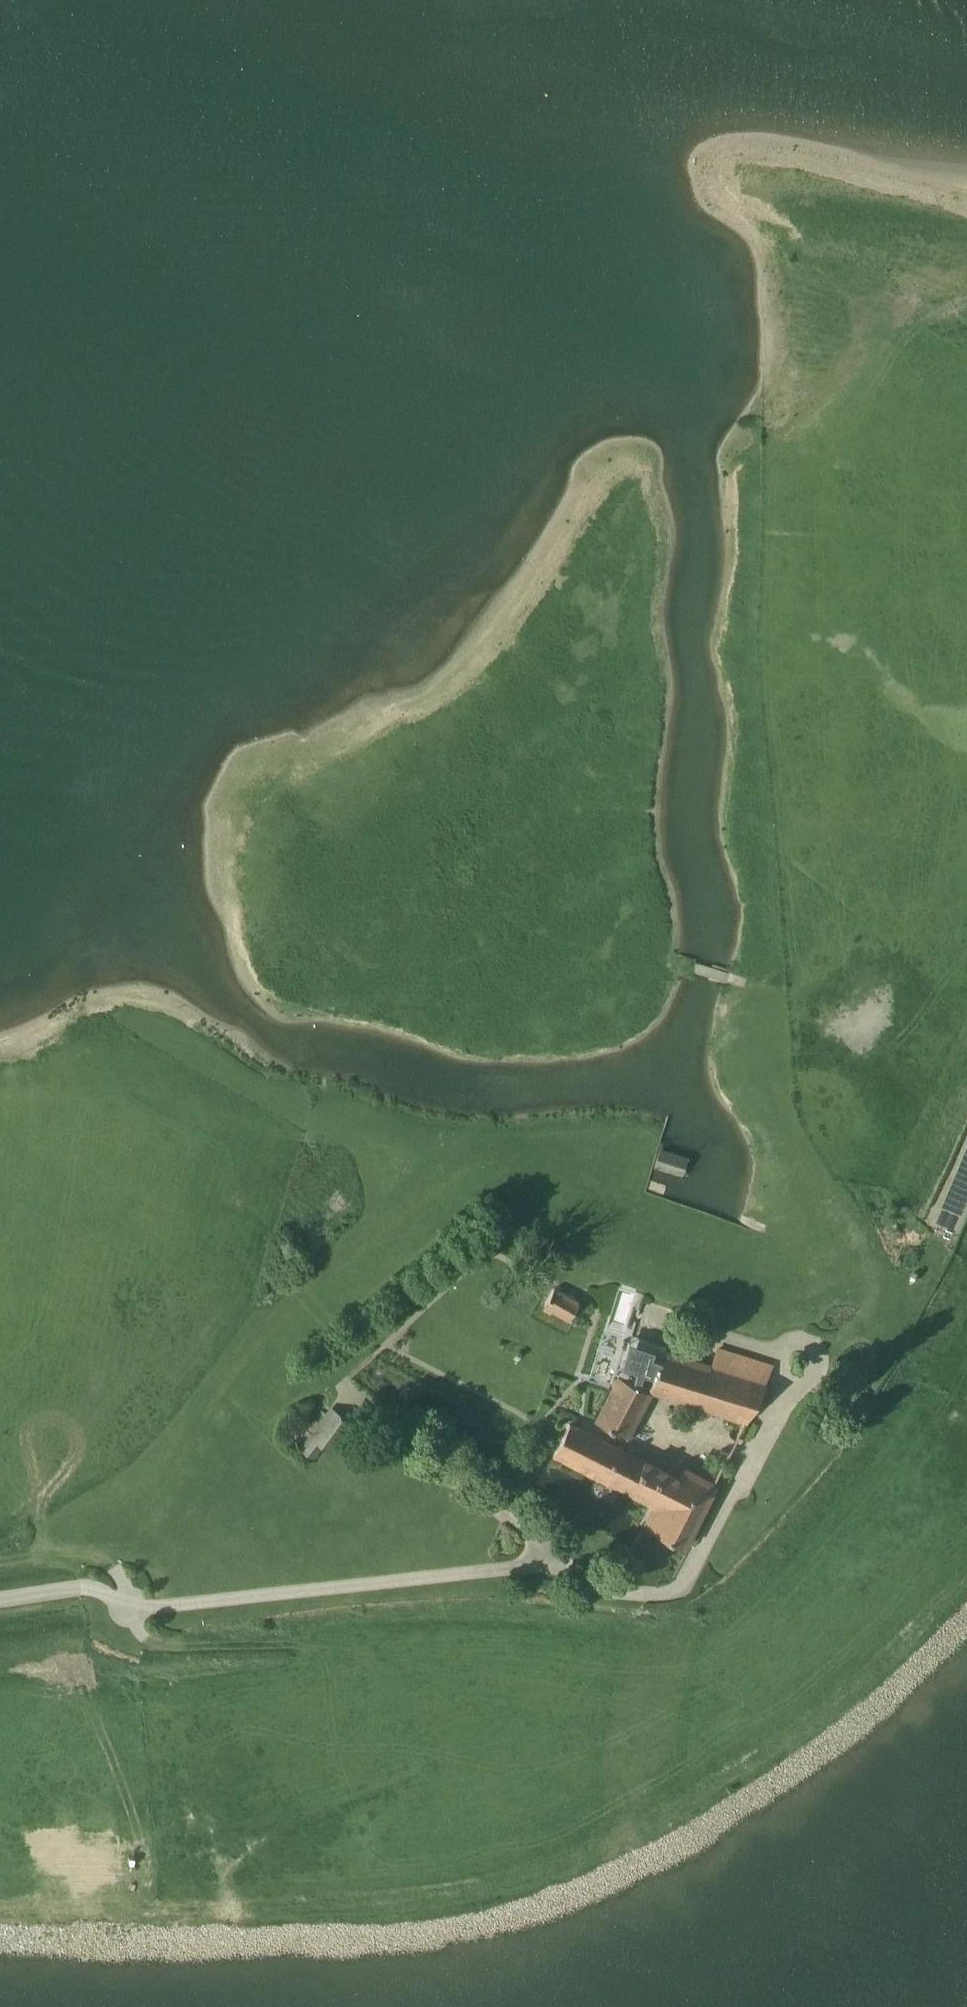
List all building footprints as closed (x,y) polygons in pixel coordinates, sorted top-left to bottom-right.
[(629,1330),(642,1290),(617,1282),(588,1373),(607,1378),(620,1335),(626,1337),(629,1330)] [(553,1284),(542,1303),(565,1317),(576,1297),(553,1284)] [(771,1361),(712,1342),(709,1358),(665,1345),(663,1349),(661,1348),(664,1341),(629,1330),(626,1337),(620,1335),(607,1378),(610,1380),(591,1416),(627,1434),(651,1389),(743,1420),(771,1361)] [(319,1454),(337,1416),(319,1407),(301,1445),(319,1454)] [(675,1471),(568,1417),(550,1453),(649,1503),(640,1521),(683,1543),(716,1480),(681,1461),(675,1471)]
